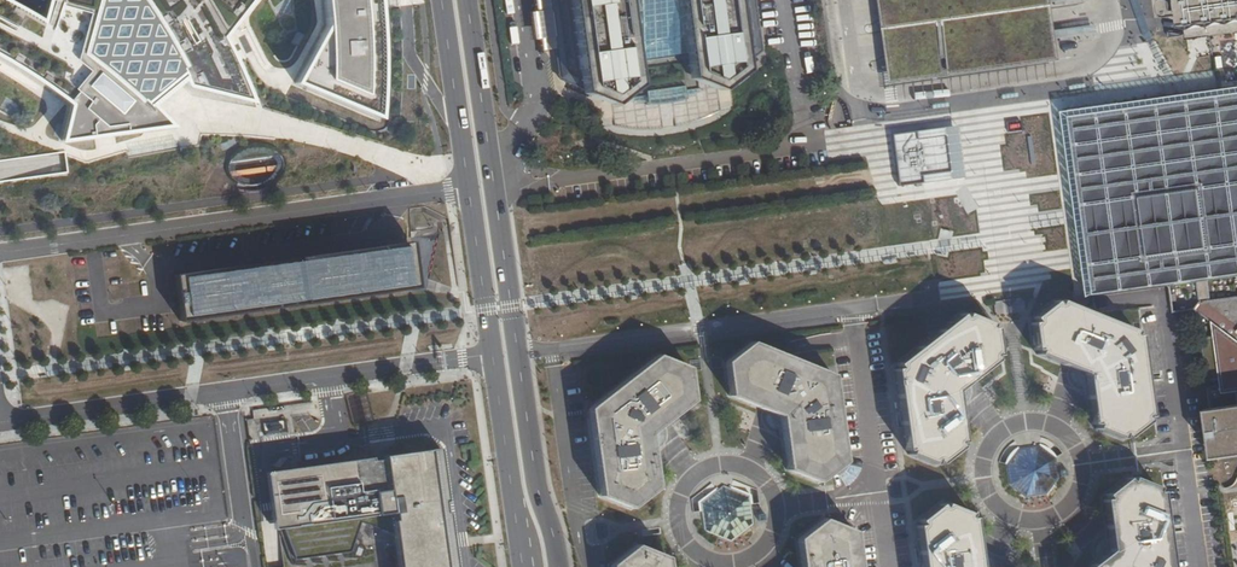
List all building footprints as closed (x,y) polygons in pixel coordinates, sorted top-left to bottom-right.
[(32,17),(1,0),(0,0),(0,59),(26,74),(61,102),(54,135),(106,127),(155,121),(161,119),(143,99),(179,70),(186,78),(224,87),(245,91),(243,81),(238,69),(220,31),(201,0),(38,0),(32,17)] [(220,31),(244,0),(201,0),(220,31)] [(318,15),(306,32),(285,81),(370,114),(373,55),(367,2),(367,0),(316,0),(318,15)] [(539,16),(532,17),(535,43),(541,42),(543,57),(557,56),(561,87),(616,108),(634,94),(635,100),(632,102),(649,106),(649,108),(664,108),(676,106),(688,102),(688,100),(703,93),(700,91),(699,85),(724,95),(770,59),(762,0),(537,0),(539,16)] [(875,9),(880,46),(884,79),(887,100),(1057,76),(1054,54),(1049,21),(1046,0),(873,0),(875,9)] [(1186,4),(1182,4),(1182,0),(1170,0),(1171,10),(1173,13),(1185,11),(1186,20),(1190,24),(1192,24),(1194,37),(1198,36),(1197,25),(1201,25),(1207,21),(1215,22),(1220,22),(1228,18),(1236,20),(1236,0),(1186,0),(1186,4)] [(1216,90),(1206,91),(1194,93),(1177,95),(1171,96),(1167,96),(1121,102),(1062,111),(1072,175),(1073,185),(1078,217),(1083,255),(1087,283),(1089,295),(1203,279),(1236,275),(1236,87),(1216,90)] [(945,128),(893,135),(900,187),(925,184),(952,180),(966,178),(959,126),(945,128)] [(413,243),(176,277),(183,323),(420,289),(416,265),(413,243)] [(1061,305),(1054,300),(1034,318),(1037,322),(1032,323),(1036,347),(1039,347),(1038,355),(1061,365),(1070,368),(1085,375),(1087,392),(1091,423),(1096,424),(1095,429),(1121,440),(1123,436),(1128,439),(1148,423),(1147,416),(1151,415),(1140,335),(1134,336),(1133,328),(1065,299),(1061,305)] [(1212,322),(1221,393),(1236,391),(1236,330),(1206,306),(1201,303),(1196,310),(1212,322)] [(965,317),(959,314),(898,363),(900,368),(895,369),(904,449),(909,448),(909,454),(933,465),(937,460),(939,463),(960,448),(958,443),(963,442),(959,409),(957,393),(972,382),(978,376),(998,361),(995,357),(1001,355),(996,328),(990,328),(993,321),(969,312),(965,317)] [(832,372),(750,337),(722,358),(727,392),(777,413),(785,468),(816,481),(843,460),(832,372)] [(687,363),(655,350),(584,404),(596,492),(627,505),(655,485),(647,430),(691,397),(687,363)] [(1211,409),(1217,457),(1219,457),(1219,458),(1236,456),(1236,405),(1211,409)] [(1216,458),(1219,458),(1219,457),(1217,457),(1211,409),(1209,409),(1216,458)] [(1046,492),(1057,477),(1054,455),(1038,445),(1019,447),(1007,463),(1009,484),(1024,495),(1046,492)] [(270,474),(274,506),(279,505),(281,513),(279,513),(281,527),(294,560),(295,562),(297,563),(348,555),(350,554),(350,553),(360,525),(394,536),(399,566),(458,566),(440,448),(385,457),(270,474)] [(1090,563),(1085,566),(1171,566),(1162,492),(1155,490),(1157,485),(1131,474),(1127,479),(1123,475),(1104,492),(1108,496),(1101,499),(1106,533),(1108,548),(1096,558),(1090,563)] [(746,494),(720,483),(698,500),(702,528),(728,539),(750,522),(746,494)] [(915,524),(920,566),(983,566),(979,565),(974,515),(969,514),(969,509),(945,500),(941,504),(937,500),(916,516),(919,522),(915,524)] [(821,517),(794,537),(798,566),(857,566),(853,530),(821,517)] [(632,541),(605,562),(605,566),(665,566),(664,554),(632,541)]
